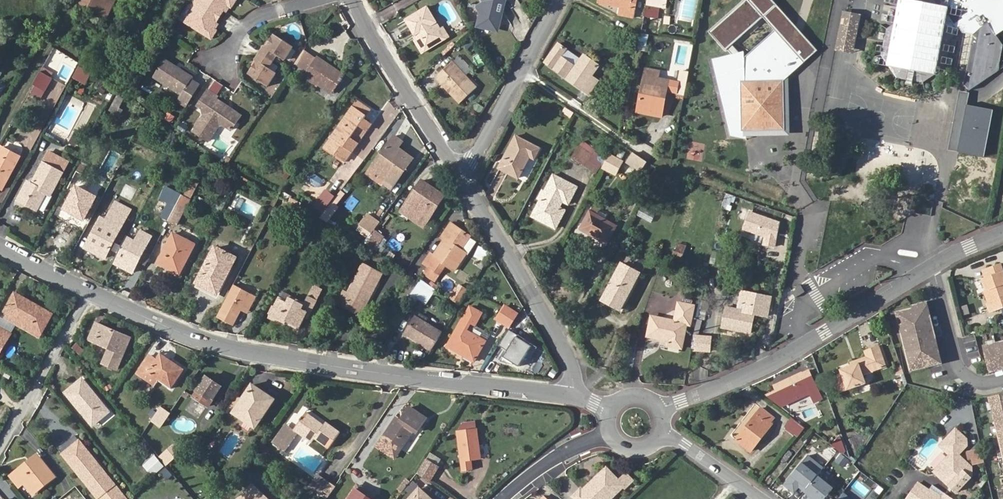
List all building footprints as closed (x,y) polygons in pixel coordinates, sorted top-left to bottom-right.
[(106,16),(115,0),(85,0),(83,4),(106,16)] [(185,24),(211,40),(216,31),(214,29),(212,28),(216,23),(217,24),(225,12),(223,11),(227,5),(229,6),(232,8),(236,0),(199,0),(185,24)] [(503,0),(484,0),(485,2),(478,6),(483,13),(480,21),(484,27),(490,29),(497,25),(500,17),(496,11),(498,3),(503,0)] [(505,0),(503,0),(498,3),(496,11),(500,17),(505,0)] [(620,1),(618,10),(635,13),(636,5),(630,4),(631,0),(613,0),(620,1)] [(772,0),(743,0),(709,31),(725,49),(764,15),(776,28),(805,61),(817,50),(772,0)] [(909,5),(907,8),(907,15),(888,29),(882,55),(898,76),(923,81),(943,67),(948,44),(958,26),(962,19),(975,27),(974,33),(965,87),(970,90),(997,71),(1001,45),(993,35),(1002,28),(1002,0),(906,0),(909,5)] [(381,20),(397,14),(393,5),(378,12),(381,20)] [(859,11),(843,8),(836,44),(852,47),(859,11)] [(433,31),(436,30),(423,9),(401,23),(411,38),(413,36),(416,41),(414,43),(421,54),(440,41),(433,31)] [(962,19),(958,26),(962,31),(974,33),(975,27),(962,19)] [(439,28),(436,30),(433,31),(440,41),(445,38),(439,28)] [(805,61),(776,28),(746,56),(714,63),(729,135),(747,133),(747,130),(747,122),(765,119),(782,103),(780,83),(786,78),(805,61)] [(259,60),(250,72),(269,85),(277,72),(269,66),(278,54),(286,60),(295,46),(276,33),(267,47),(266,46),(257,58),(259,60)] [(583,54),(582,56),(575,65),(560,55),(567,46),(559,41),(544,61),(589,92),(598,80),(591,75),(599,64),(583,54)] [(418,56),(421,54),(414,43),(411,44),(418,56)] [(575,65),(582,56),(567,46),(560,55),(575,65)] [(308,68),(315,58),(304,50),(297,60),(308,68)] [(331,93),(344,75),(317,56),(315,58),(308,68),(307,70),(321,80),(319,84),(331,93)] [(191,81),(193,78),(164,59),(153,77),(181,96),(177,101),(185,106),(198,86),(191,81)] [(452,63),(435,79),(460,106),(476,90),(452,63)] [(74,76),(86,83),(90,73),(79,67),(74,76)] [(645,75),(658,78),(659,70),(646,68),(645,75)] [(50,78),(39,72),(35,80),(32,84),(43,90),(50,78)] [(683,95),(687,78),(678,76),(677,81),(658,78),(645,75),(639,106),(650,108),(650,113),(661,116),(666,91),(676,93),(675,94),(683,95)] [(747,130),(787,125),(786,78),(780,83),(782,103),(765,119),(747,122),(747,130)] [(61,95),(64,84),(56,82),(53,92),(61,95)] [(217,100),(219,97),(209,91),(199,106),(207,112),(194,130),(210,140),(218,128),(224,126),(232,132),(242,117),(217,100)] [(960,91),(948,150),(958,152),(969,92),(960,91)] [(119,106),(123,99),(118,96),(114,103),(119,106)] [(370,111),(360,104),(356,110),(366,117),(370,111)] [(958,152),(982,156),(991,109),(967,104),(958,152)] [(352,108),(331,138),(335,140),(356,110),(352,108)] [(569,116),(572,112),(565,108),(563,112),(569,116)] [(991,109),(982,156),(984,157),(993,110),(991,109)] [(366,117),(356,110),(335,140),(351,152),(357,143),(350,139),(359,126),(366,131),(371,124),(364,120),(366,117)] [(171,123),(176,116),(168,111),(164,118),(171,123)] [(392,189),(414,159),(399,148),(404,141),(396,136),(373,166),(388,177),(383,182),(392,189)] [(538,148),(515,136),(498,168),(517,178),(529,157),(533,159),(538,148)] [(335,140),(331,138),(324,147),(328,150),(335,140)] [(351,152),(335,140),(328,150),(345,161),(351,152)] [(701,160),(702,145),(691,144),(690,160),(701,160)] [(16,164),(11,161),(15,154),(2,147),(0,150),(0,188),(3,189),(16,164)] [(579,147),(572,156),(584,164),(590,154),(579,147)] [(608,154),(601,167),(615,174),(621,161),(608,154)] [(38,209),(47,193),(50,195),(62,174),(43,163),(31,185),(27,183),(19,199),(38,209)] [(548,201),(542,198),(536,209),(558,222),(565,210),(559,207),(563,200),(568,203),(576,187),(554,176),(545,192),(551,195),(548,201)] [(430,192),(432,189),(424,183),(407,207),(416,213),(411,221),(424,230),(446,199),(439,194),(437,197),(430,192)] [(176,206),(178,203),(182,195),(166,186),(161,198),(168,202),(176,206)] [(77,187),(65,209),(84,218),(95,197),(77,187)] [(539,197),(542,198),(548,201),(551,195),(545,192),(542,190),(539,197)] [(342,206),(327,192),(313,206),(328,221),(342,206)] [(101,218),(86,247),(105,257),(130,210),(116,202),(106,220),(101,218)] [(161,216),(169,220),(176,206),(168,202),(161,216)] [(176,206),(169,220),(177,224),(185,207),(178,203),(176,206)] [(589,210),(579,229),(606,244),(616,226),(595,214),(598,209),(592,206),(590,210),(589,210)] [(416,213),(407,207),(402,214),(411,221),(416,213)] [(750,212),(744,228),(765,236),(764,244),(775,246),(780,222),(750,212)] [(421,266),(432,273),(434,268),(439,261),(458,229),(448,222),(439,236),(445,240),(440,248),(436,246),(430,256),(428,255),(421,266)] [(434,268),(432,273),(437,276),(442,268),(440,267),(442,264),(452,270),(463,252),(460,250),(468,235),(458,229),(439,261),(434,268)] [(127,236),(113,262),(133,272),(151,237),(142,232),(136,241),(127,236)] [(173,234),(159,262),(179,273),(194,244),(173,234)] [(377,242),(369,236),(359,249),(368,256),(377,242)] [(675,256),(684,258),(686,245),(677,243),(675,256)] [(474,257),(487,263),(492,252),(479,246),(474,257)] [(215,248),(197,282),(217,293),(235,258),(215,248)] [(721,266),(723,253),(712,251),(710,264),(721,266)] [(601,299),(620,309),(639,273),(642,274),(647,264),(626,253),(601,299)] [(987,276),(1000,273),(998,266),(985,269),(987,276)] [(980,278),(988,303),(989,308),(1002,305),(1002,282),(1000,273),(987,276),(982,278),(980,278)] [(353,279),(339,307),(358,316),(372,288),(353,279)] [(217,316),(217,317),(233,325),(241,310),(243,305),(250,308),(257,296),(234,284),(217,316)] [(428,284),(425,290),(418,299),(426,304),(435,289),(428,284)] [(458,284),(451,298),(461,302),(467,288),(458,284)] [(791,291),(795,297),(804,291),(800,284),(791,291)] [(310,296),(319,299),(323,289),(314,285),(310,296)] [(748,333),(753,313),(755,307),(768,310),(771,297),(748,292),(743,311),(726,307),(721,327),(748,333)] [(3,311),(42,333),(53,314),(14,293),(3,311)] [(287,319),(301,326),(305,317),(308,319),(317,300),(308,296),(304,304),(289,297),(286,301),(279,298),(272,313),(286,321),(287,319)] [(427,304),(434,309),(440,301),(434,296),(427,304)] [(677,303),(674,321),(650,316),(647,336),(667,340),(667,345),(681,348),(681,345),(686,324),(689,324),(693,306),(677,303)] [(914,371),(942,364),(936,340),(923,343),(920,331),(933,328),(927,304),(914,307),(915,310),(916,314),(899,318),(905,345),(907,344),(914,371)] [(243,305),(241,310),(248,314),(250,308),(243,305)] [(497,317),(510,326),(517,315),(503,307),(497,317)] [(755,307),(753,313),(767,316),(768,310),(755,307)] [(469,322),(473,324),(479,313),(469,308),(448,345),(474,360),(485,341),(465,330),(469,322)] [(42,333),(3,311),(0,316),(0,317),(39,339),(42,333)] [(405,334),(430,349),(440,332),(415,316),(405,334)] [(300,328),(301,326),(287,319),(286,321),(300,328)] [(472,326),(473,324),(469,322),(465,330),(485,341),(488,335),(472,326)] [(117,370),(130,338),(96,324),(89,340),(108,348),(102,363),(117,370)] [(529,337),(510,326),(497,347),(490,358),(489,358),(492,360),(495,359),(496,357),(511,366),(519,352),(529,337)] [(10,334),(0,328),(0,352),(10,334)] [(936,340),(933,328),(920,331),(923,343),(935,340),(936,340)] [(710,351),(711,338),(696,336),(695,350),(710,351)] [(976,338),(968,340),(972,358),(980,356),(976,338)] [(1002,370),(1002,344),(986,348),(991,372),(1002,370)] [(868,361),(852,367),(841,371),(843,377),(836,380),(842,395),(869,386),(866,377),(888,369),(881,346),(865,352),(867,359),(868,361)] [(523,355),(519,352),(511,366),(515,368),(523,355)] [(183,369),(160,354),(156,359),(149,355),(136,373),(154,385),(158,379),(171,388),(183,369)] [(851,365),(852,367),(868,361),(867,359),(851,365)] [(814,400),(821,397),(810,375),(804,377),(802,373),(782,383),(783,385),(776,389),(777,392),(768,396),(781,407),(811,393),(814,400)] [(206,377),(193,396),(208,407),(212,400),(208,398),(210,395),(214,398),(221,387),(206,377)] [(108,412),(82,380),(65,393),(92,425),(108,412)] [(261,396),(263,392),(252,385),(234,413),(253,426),(262,412),(265,413),(271,404),(261,396)] [(274,400),(263,392),(261,396),(271,404),(274,400)] [(1002,448),(1002,396),(991,399),(1002,448)] [(167,411),(161,406),(153,416),(159,422),(167,411)] [(401,449),(412,432),(415,433),(425,418),(409,407),(400,421),(395,418),(383,437),(401,449)] [(773,418),(760,409),(736,441),(751,452),(771,425),(769,424),(773,418)] [(262,412),(253,426),(255,427),(265,413),(262,412)] [(294,430),(311,443),(314,439),(328,448),(340,432),(327,422),(324,425),(306,413),(294,430)] [(784,427),(797,437),(803,429),(790,419),(784,427)] [(934,471),(956,492),(972,475),(971,467),(962,458),(960,459),(956,456),(967,444),(966,439),(955,428),(943,442),(949,448),(946,451),(950,455),(934,471)] [(281,430),(277,436),(290,445),(294,439),(281,430)] [(481,457),(477,430),(458,432),(463,469),(472,468),(472,459),(481,457)] [(290,445),(277,436),(272,443),(285,452),(290,445)] [(79,440),(62,453),(71,464),(87,451),(79,440)] [(940,445),(946,451),(949,448),(943,442),(940,445)] [(988,460),(986,449),(985,447),(974,450),(970,451),(972,458),(976,457),(977,463),(988,460)] [(87,451),(71,464),(99,498),(126,498),(114,484),(111,486),(107,480),(109,478),(87,451)] [(28,465),(38,457),(36,455),(26,463),(28,465)] [(142,466),(152,477),(164,466),(154,456),(142,466)] [(54,477),(38,457),(28,465),(26,463),(18,469),(18,470),(10,476),(19,487),(23,483),(25,482),(35,493),(54,477)] [(807,457),(784,486),(794,494),(798,488),(804,492),(817,477),(823,469),(807,457)] [(444,470),(432,463),(423,477),(435,484),(444,470)] [(596,484),(588,492),(586,490),(579,497),(581,498),(618,498),(630,487),(632,489),(639,483),(632,475),(626,481),(613,468),(598,482),(600,484),(597,486),(596,484)] [(804,492),(810,497),(808,498),(825,498),(833,490),(817,477),(804,492)] [(334,486),(324,479),(315,491),(326,498),(334,486)] [(32,495),(35,493),(25,482),(23,483),(32,495)] [(931,486),(926,493),(915,486),(907,498),(951,498),(931,486)] [(408,498),(432,498),(433,498),(425,492),(424,494),(418,488),(408,498)] [(350,498),(369,498),(356,490),(354,493),(350,498)]
